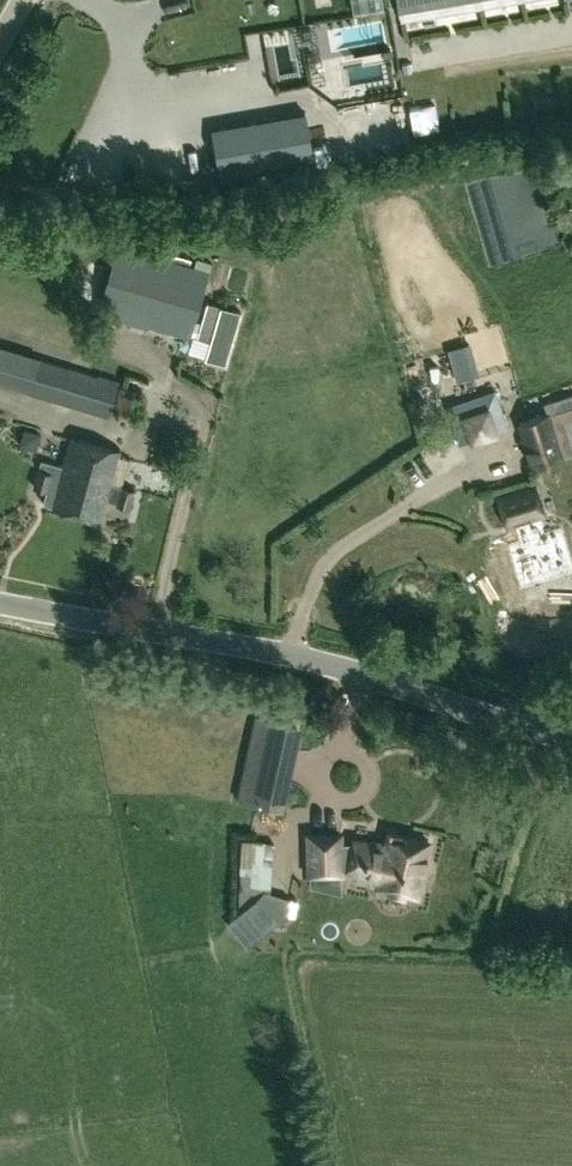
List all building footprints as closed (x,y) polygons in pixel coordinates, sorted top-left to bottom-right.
[(353,12),(384,7),(383,0),(351,0),(353,12)] [(403,9),(423,5),(422,0),(423,0),(401,0),(403,9)] [(282,53),(283,79),(295,78),(294,53),(282,53)] [(403,130),(429,129),(427,102),(401,103),(403,130)] [(313,157),(306,112),(212,129),(220,173),(313,157)] [(118,243),(97,311),(189,339),(209,270),(118,243)] [(205,356),(225,362),(239,311),(207,302),(197,336),(210,339),(205,356)] [(108,417),(119,381),(0,344),(0,383),(108,417)] [(493,385),(447,401),(459,437),(505,421),(493,385)] [(550,418),(561,414),(556,399),(545,403),(549,412),(550,418)] [(549,412),(520,423),(525,437),(535,466),(564,455),(554,427),(550,418),(549,412)] [(174,455),(177,441),(157,436),(154,450),(174,455)] [(53,505),(69,510),(80,470),(95,474),(103,446),(71,437),(63,466),(41,459),(33,486),(46,490),(43,503),(53,505)] [(120,450),(103,446),(95,474),(80,470),(69,510),(101,518),(106,500),(130,507),(135,488),(111,482),(120,450)] [(535,534),(531,521),(546,516),(535,482),(496,494),(507,529),(514,527),(518,539),(506,542),(520,591),(571,575),(571,561),(562,526),(535,534)] [(284,809),(302,724),(255,714),(237,799),(284,809)] [(341,870),(348,869),(380,877),(378,885),(388,887),(389,892),(391,896),(396,898),(400,898),(405,896),(407,891),(417,894),(419,885),(421,885),(425,869),(422,869),(429,841),(390,832),(388,842),(385,841),(381,844),(380,847),(354,841),(351,855),(341,855),(341,835),(309,835),(310,875),(341,874),(341,870)] [(246,881),(265,882),(267,835),(248,834),(246,881)] [(249,926),(290,922),(287,894),(246,898),(249,926)]
